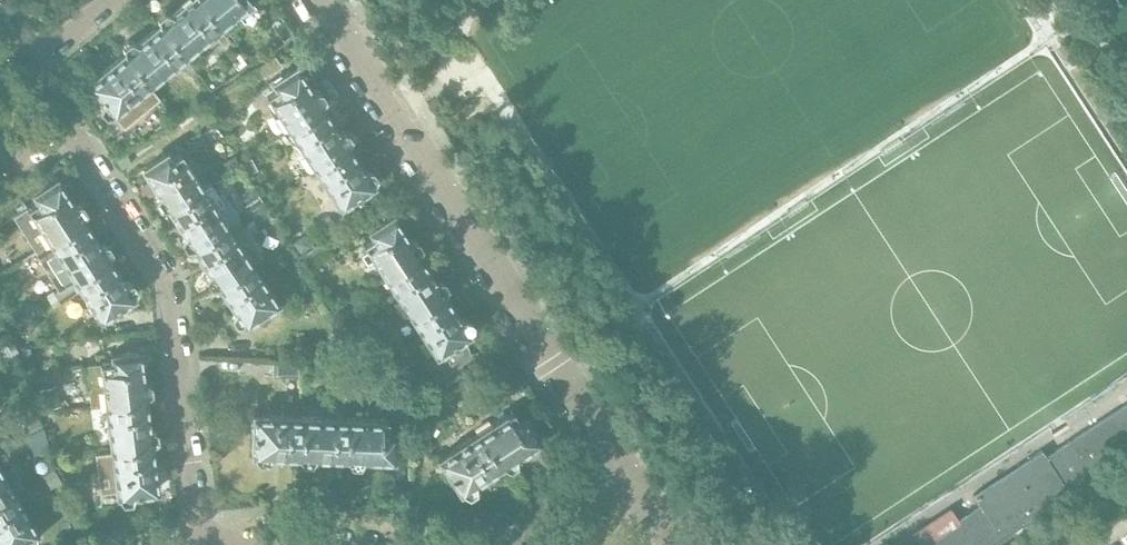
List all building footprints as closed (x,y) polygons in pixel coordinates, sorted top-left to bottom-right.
[(217,28),(194,0),(190,0),(172,15),(171,14),(170,15),(163,12),(156,18),(158,25),(157,25),(158,27),(183,56),(184,58),(202,43),(201,41),(217,28)] [(249,0),(194,0),(217,28),(219,30),(236,15),(243,23),(258,11),(249,0)] [(164,71),(183,56),(158,27),(137,44),(136,43),(135,43),(128,41),(121,46),(123,54),(122,54),(123,55),(147,85),(149,87),(166,73),(164,71)] [(229,43),(222,35),(217,39),(223,47),(229,43)] [(128,99),(147,85),(123,55),(102,73),(101,72),(87,83),(101,101),(100,102),(101,103),(98,110),(104,117),(111,115),(112,116),(130,102),(128,99)] [(195,72),(189,63),(183,68),(190,76),(195,72)] [(321,106),(325,99),(320,92),(313,92),(311,89),(310,90),(295,68),(273,83),(271,80),(268,83),(269,84),(261,89),(266,96),(265,97),(287,131),(289,130),(291,132),(322,109),(323,109),(321,106)] [(351,139),(346,132),(339,132),(338,131),(337,132),(322,109),(291,132),(301,148),(299,150),(312,169),(313,168),(347,147),(348,146),(347,146),(351,139)] [(372,184),(376,178),(371,170),(364,170),(363,170),(362,170),(347,147),(313,168),(326,188),(325,189),(338,209),(354,198),(354,197),(373,185),(372,184)] [(201,187),(180,154),(169,161),(165,154),(142,169),(157,195),(154,201),(159,209),(166,208),(168,211),(169,210),(201,190),(200,189),(199,188),(201,187)] [(227,171),(239,163),(234,156),(222,165),(227,171)] [(82,218),(85,211),(80,204),(73,204),(71,201),(70,202),(56,180),(33,195),(37,201),(26,208),(24,203),(16,208),(19,213),(7,220),(12,228),(31,216),(48,243),(83,222),(84,221),(82,218)] [(239,218),(222,192),(218,195),(210,183),(200,189),(201,190),(169,210),(184,233),(183,234),(183,235),(180,241),(184,249),(192,248),(192,249),(194,248),(225,227),(239,218)] [(421,248),(416,240),(409,241),(407,238),(406,238),(392,217),(369,231),(372,236),(361,243),(384,278),(385,277),(385,278),(418,258),(420,257),(418,254),(421,248)] [(108,258),(111,251),(106,244),(99,244),(97,244),(83,222),(48,243),(73,282),(107,260),(108,259),(108,258)] [(251,263),(237,243),(236,244),(225,227),(194,248),(208,271),(207,272),(208,273),(204,279),(209,287),(216,286),(217,287),(218,286),(250,266),(249,264),(251,263)] [(302,234),(292,242),(300,253),(310,245),(302,234)] [(306,268),(330,252),(322,241),(298,256),(306,268)] [(266,271),(283,260),(276,250),(259,261),(266,271)] [(444,295),(444,294),(447,288),(442,280),(435,281),(435,280),(433,281),(418,258),(385,278),(410,316),(443,296),(444,295)] [(133,296),(136,290),(131,282),(124,283),(123,282),(122,283),(107,260),(73,282),(53,295),(57,301),(77,288),(99,321),(115,311),(114,310),(133,297),(133,296)] [(278,305),(263,282),(261,283),(250,266),(218,286),(233,309),(232,310),(233,311),(229,318),(234,325),(241,325),(242,326),(260,314),(262,315),(278,305)] [(471,357),(464,337),(469,333),(469,332),(472,326),(467,319),(460,319),(459,318),(458,319),(443,296),(410,316),(423,335),(421,336),(434,357),(424,363),(435,380),(471,357)] [(0,306),(0,319),(2,323),(14,316),(6,303),(0,306)] [(343,352),(351,340),(337,332),(330,344),(343,352)] [(366,341),(361,332),(352,337),(356,345),(366,341)] [(18,351),(12,340),(8,342),(0,347),(0,362),(18,351)] [(31,364),(30,348),(21,349),(22,364),(31,364)] [(141,378),(138,352),(111,356),(111,363),(84,366),(90,408),(101,406),(144,401),(145,401),(145,397),(151,393),(150,384),(143,381),(142,378),(141,378)] [(299,377),(298,364),(272,364),(272,377),(299,377)] [(449,395),(474,379),(465,365),(462,366),(440,381),(449,395)] [(345,406),(345,392),(336,392),(335,406),(345,406)] [(411,419),(409,399),(398,400),(400,419),(411,419)] [(147,428),(144,401),(101,406),(101,408),(103,408),(106,427),(103,427),(107,452),(109,452),(149,446),(151,446),(151,445),(157,440),(156,432),(149,429),(149,428),(147,428)] [(1126,457),(1126,405),(1045,457),(1041,451),(1030,458),(1031,460),(975,496),(974,495),(973,495),(980,507),(969,514),(958,521),(920,544),(919,544),(991,544),(1126,457)] [(539,441),(524,418),(518,422),(511,411),(477,433),(498,467),(499,469),(502,467),(508,470),(516,465),(515,458),(518,456),(517,455),(539,441)] [(269,455),(297,456),(299,418),(275,416),(275,414),(252,413),(251,433),(252,433),(251,456),(252,456),(256,463),(265,463),(268,457),(269,457),(269,455)] [(342,458),(344,419),(344,420),(343,420),(323,419),(323,416),(300,415),(299,418),(297,456),(297,458),(298,458),(301,464),(310,465),(314,459),(315,459),(315,457),(342,458)] [(391,460),(393,424),(393,420),(345,418),(344,419),(342,458),(342,460),(346,460),(349,466),(358,467),(362,460),(365,461),(366,459),(391,460)] [(498,467),(477,433),(436,460),(446,475),(448,474),(460,494),(461,493),(467,497),(475,492),(474,484),(475,484),(474,483),(498,467)] [(156,491),(154,473),(153,473),(149,446),(109,452),(112,472),(109,472),(112,497),(115,496),(116,498),(117,497),(121,503),(130,502),(133,495),(134,495),(134,494),(156,491)] [(54,468),(49,458),(48,457),(39,461),(46,473),(54,468)] [(1,471),(0,469),(0,499),(13,492),(13,491),(22,486),(10,466),(1,471)] [(62,483),(54,469),(43,476),(51,489),(62,483)] [(26,514),(25,514),(13,494),(14,493),(13,492),(0,499),(0,544),(13,544),(20,541),(20,542),(21,541),(27,544),(28,544),(36,541),(35,534),(36,533),(26,514)]
